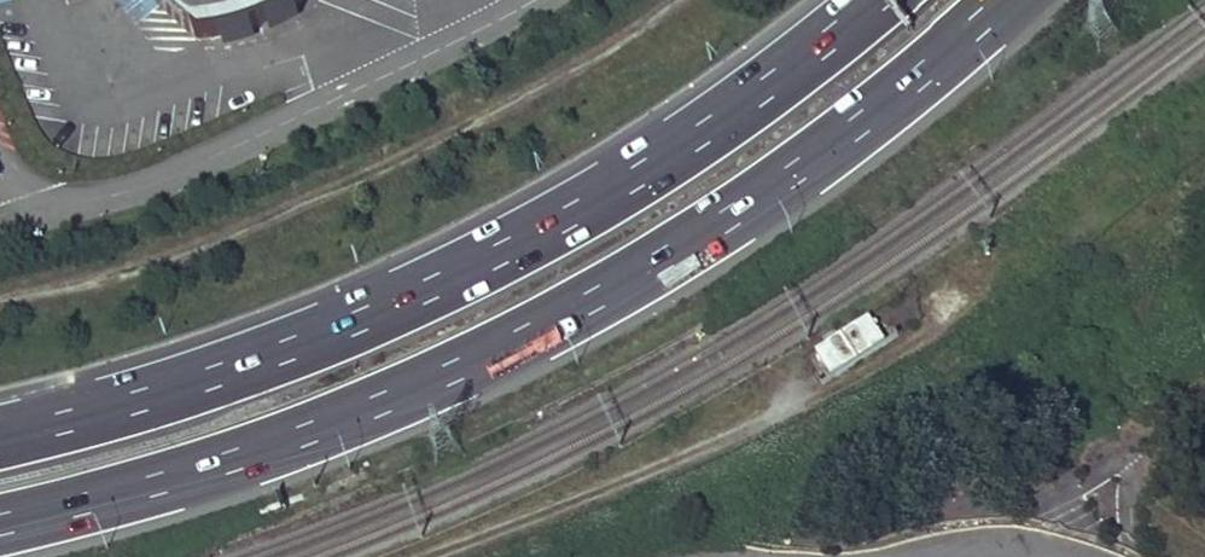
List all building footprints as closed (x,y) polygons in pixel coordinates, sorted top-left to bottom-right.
[(157,1),(179,24),(198,41),(237,34),(260,27),(293,10),(308,0),(156,0),(157,1)] [(818,355),(835,381),(889,345),(872,319),(818,355)]
